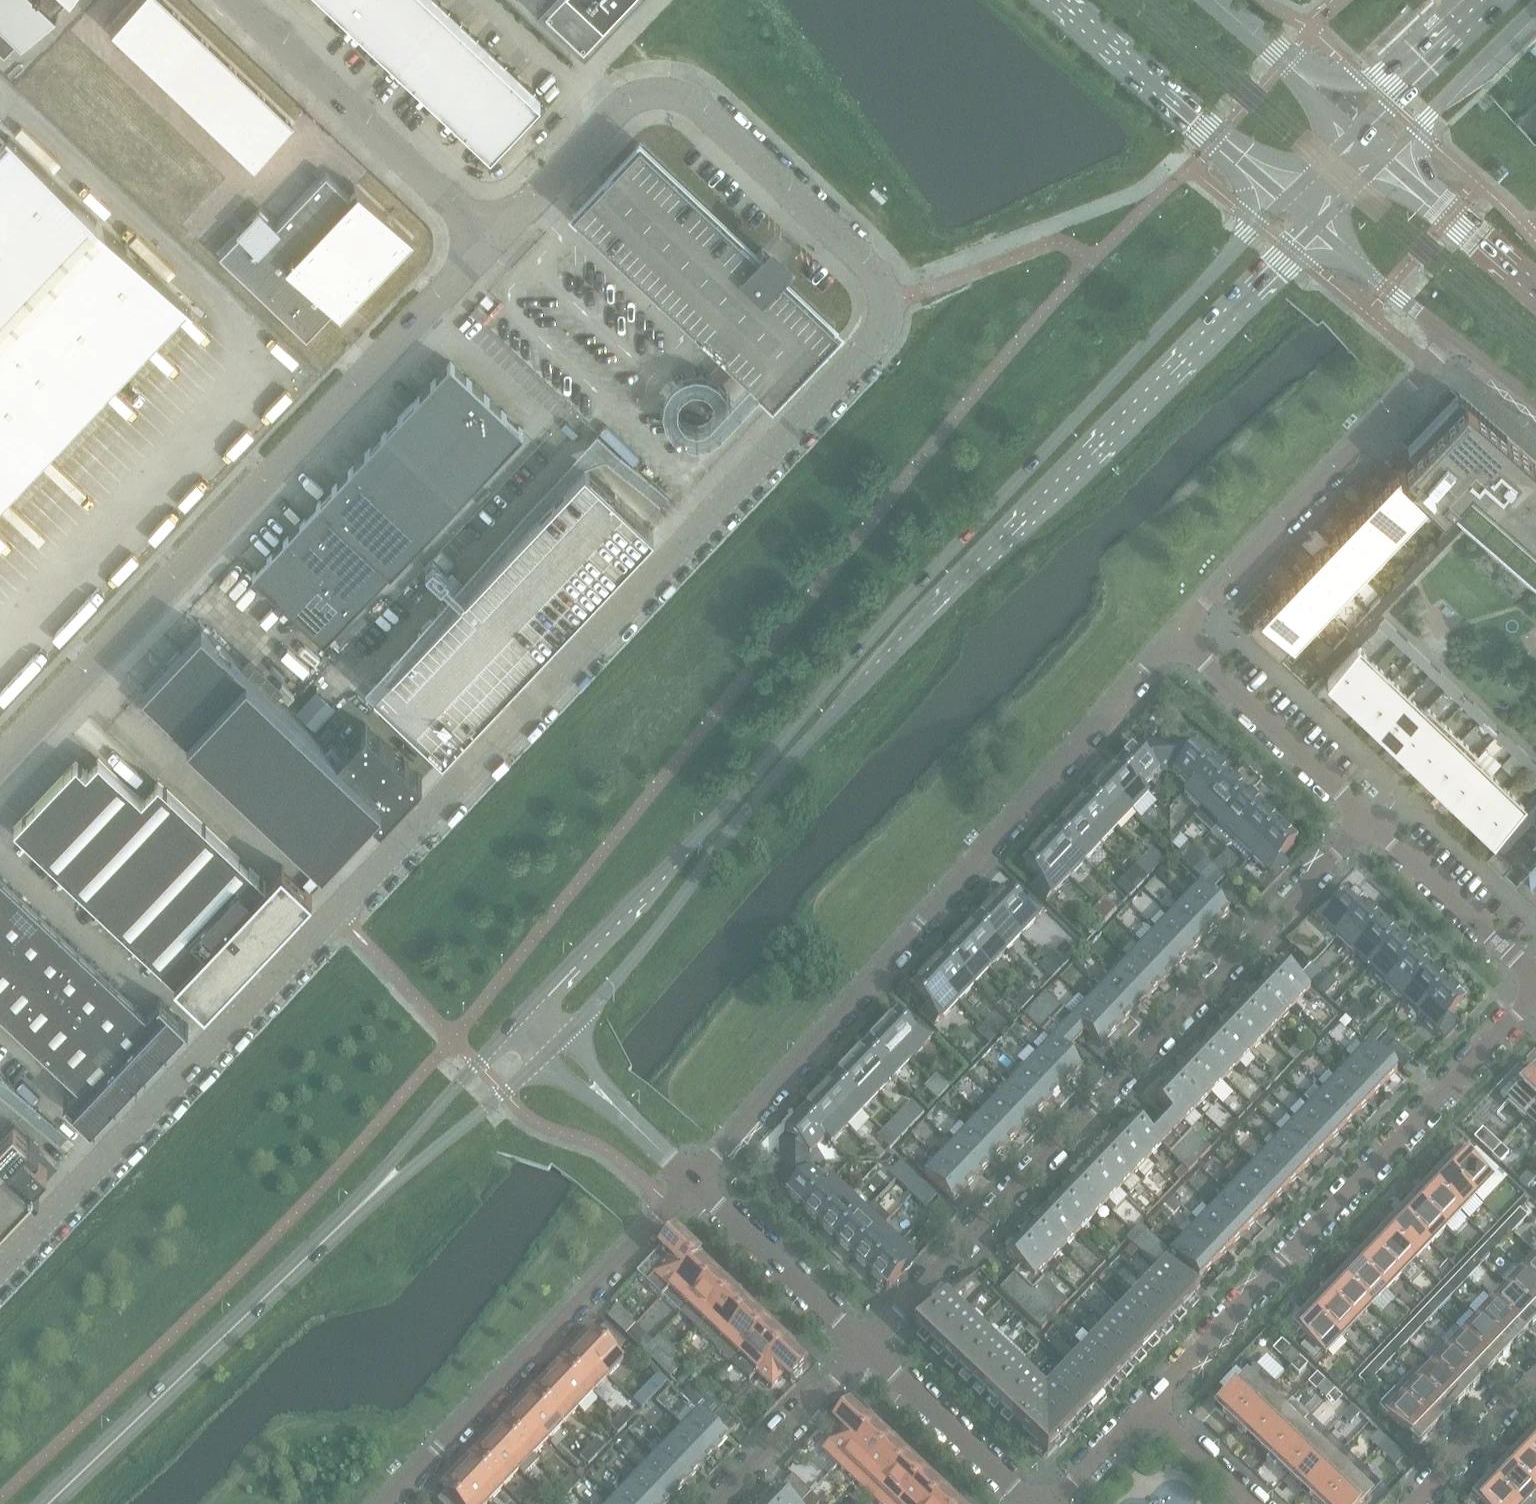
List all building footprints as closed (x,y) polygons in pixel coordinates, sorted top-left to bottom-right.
[(4,53),(19,38),(24,43),(60,11),(59,10),(55,14),(52,11),(63,0),(0,0),(0,49),(4,53)] [(177,14),(162,0),(136,0),(113,25),(142,52),(177,14)] [(490,150),(540,97),(438,0),(332,0),(490,150)] [(534,10),(582,54),(633,0),(544,0),(534,10)] [(170,79),(206,41),(177,14),(142,52),(170,79)] [(198,106),(234,68),(206,41),(170,79),(198,106)] [(226,132),(262,95),(234,68),(198,106),(226,132)] [(255,160),(291,122),(262,95),(226,132),(255,160)] [(187,305),(12,139),(0,152),(0,502),(187,305)] [(606,184),(577,215),(702,333),(749,377),(767,394),(830,328),(773,275),(781,266),(780,265),(772,257),(763,250),(762,248),(753,257),(751,255),(640,149),(606,184)] [(261,212),(221,254),(307,336),(333,308),(338,313),(410,238),(358,189),(350,197),(326,175),(277,227),(261,212)] [(488,315),(477,305),(470,312),(481,322),(488,315)] [(323,640),(523,430),(450,361),(317,503),(318,503),(252,573),(323,640)] [(1507,436),(1467,401),(1459,394),(1458,396),(1457,397),(1408,448),(1407,449),(1414,456),(1405,466),(1403,467),(1401,469),(1433,499),(1437,503),(1438,502),(1464,525),(1470,530),(1535,588),(1535,461),(1507,436)] [(534,652),(598,584),(601,587),(604,583),(601,581),(609,573),(611,575),(615,572),(612,569),(645,534),(648,536),(653,530),(650,527),(584,465),(373,689),(443,754),(448,748),(445,746),(499,689),(502,692),(505,689),(502,686),(510,678),(513,680),(515,677),(513,674),(525,661),(528,664),(536,654),(534,652)] [(1433,499),(1401,469),(1384,487),(1419,521),(1433,507),(1430,503),(1433,499)] [(1419,521),(1384,487),(1366,506),(1402,540),(1419,521)] [(1402,540),(1366,506),(1349,524),(1384,558),(1402,540)] [(1384,558),(1349,524),(1331,543),(1366,576),(1384,558)] [(1444,546),(1457,532),(1450,526),(1438,539),(1444,546)] [(1432,559),(1444,546),(1438,539),(1425,552),(1432,559)] [(1366,576),(1331,543),(1313,561),(1349,595),(1366,576)] [(1349,595),(1313,561),(1296,580),(1331,613),(1349,595)] [(1409,582),(1422,569),(1415,563),(1403,576),(1409,582)] [(1409,582),(1403,576),(1390,589),(1397,595),(1409,582)] [(1331,613),(1296,580),(1278,598),(1310,629),(1311,628),(1314,631),(1331,613)] [(1280,660),(1310,629),(1278,598),(1249,629),(1280,660)] [(1387,605),(1381,599),(1368,612),(1375,619),(1387,605)] [(1375,619),(1368,612),(1355,625),(1362,632),(1375,619)] [(1385,619),(1379,625),(1391,636),(1397,630),(1385,619)] [(337,754),(202,625),(142,687),(321,858),(367,810),(380,821),(422,778),(366,724),(337,754)] [(1340,655),(1353,642),(1346,636),(1333,649),(1340,655)] [(1408,640),(1402,647),(1413,657),(1419,651),(1408,640)] [(1345,696),(1375,664),(1358,648),(1327,679),(1345,696)] [(1328,668),(1340,655),(1333,649),(1321,662),(1328,668)] [(1430,662),(1419,651),(1413,657),(1424,668),(1430,662)] [(1361,712),(1391,680),(1375,664),(1345,696),(1361,712)] [(1452,682),(1441,672),(1435,678),(1446,689),(1452,682)] [(1378,727),(1408,696),(1391,680),(1361,712),(1378,727)] [(1463,693),(1452,682),(1446,689),(1457,700),(1463,693)] [(1394,743),(1424,711),(1408,696),(1378,727),(1394,743)] [(1485,714),(1474,703),(1468,709),(1479,720),(1485,714)] [(1411,759),(1441,727),(1424,711),(1394,743),(1411,759)] [(1496,725),(1485,714),(1479,720),(1490,731),(1496,725)] [(1427,775),(1457,743),(1441,727),(1411,759),(1427,775)] [(1512,752),(1518,745),(1507,735),(1501,741),(1512,752)] [(1190,788),(1214,763),(1197,747),(1196,748),(1194,749),(1187,742),(1187,741),(1185,742),(1167,743),(1167,742),(1165,742),(1166,772),(1173,772),(1190,788)] [(1166,772),(1165,742),(1164,742),(1164,743),(1146,743),(1146,742),(1144,742),(1143,743),(1137,751),(1135,749),(1135,748),(1118,765),(1143,789),(1159,772),(1166,772)] [(1444,790),(1474,759),(1457,743),(1427,775),(1444,790)] [(1529,756),(1518,745),(1512,752),(1523,763),(1529,756)] [(312,894),(282,865),(266,882),(158,781),(142,798),(98,757),(86,771),(76,761),(13,827),(205,1008),(312,894)] [(1460,806),(1490,774),(1474,759),(1444,790),(1460,806)] [(1201,810),(1230,779),(1214,763),(1190,788),(1184,794),(1201,810)] [(1143,789),(1118,765),(1102,782),(1133,812),(1150,795),(1143,789)] [(1477,822),(1507,790),(1490,774),(1460,806),(1477,822)] [(1218,825),(1247,795),(1230,779),(1201,810),(1194,817),(1210,833),(1218,825)] [(1133,812),(1102,782),(1086,798),(1117,828),(1133,812)] [(1494,838),(1524,807),(1507,790),(1477,822),(1494,838)] [(1218,825),(1234,841),(1263,810),(1247,795),(1218,825)] [(1117,828),(1086,798),(1071,815),(1102,844),(1117,828)] [(1250,856),(1280,826),(1263,810),(1234,841),(1230,846),(1246,862),(1251,857),(1250,856)] [(1102,844),(1071,815),(1055,831),(1086,861),(1102,844)] [(1282,858),(1296,844),(1297,844),(1297,843),(1280,826),(1250,856),(1251,857),(1276,880),(1290,866),(1282,858)] [(1086,861),(1055,831),(1039,848),(1070,877),(1086,861)] [(1183,861),(1195,849),(1189,842),(1177,855),(1183,861)] [(1204,856),(1208,852),(1200,844),(1195,849),(1183,861),(1191,869),(1204,856)] [(1070,877),(1039,848),(1022,865),(1023,866),(1024,866),(1039,880),(1032,888),(1046,902),(1070,877)] [(1512,864),(1501,854),(1496,848),(1488,856),(1504,872),(1512,864)] [(1165,861),(1152,849),(1146,855),(1159,868),(1165,861)] [(1159,868),(1146,855),(1137,866),(1149,878),(1159,868)] [(1200,877),(1212,864),(1204,856),(1191,869),(1200,877)] [(1515,886),(1535,906),(1535,863),(1515,886)] [(1206,883),(1218,870),(1212,864),(1200,877),(1206,883)] [(1149,878),(1137,866),(1130,872),(1143,884),(1149,878)] [(1214,890),(1226,877),(1218,870),(1206,883),(1214,890)] [(1143,884),(1130,872),(1124,878),(1137,890),(1143,884)] [(98,967),(0,875),(0,1013),(77,1085),(63,1100),(92,1127),(188,1025),(159,998),(146,1012),(98,967)] [(1137,890),(1124,878),(1118,885),(1131,897),(1137,890)] [(1229,913),(1200,885),(1199,886),(1192,879),(1188,883),(1196,890),(1185,901),(1215,928),(1229,913)] [(1244,901),(1226,883),(1217,893),(1235,910),(1244,901)] [(1021,936),(1045,911),(1030,897),(1023,905),(1008,891),(1008,890),(1007,889),(991,907),(1021,936)] [(1336,938),(1365,907),(1348,891),(1347,892),(1348,892),(1333,907),(1326,900),(1312,914),(1336,938)] [(1215,928),(1185,901),(1178,894),(1174,898),(1182,904),(1171,915),(1200,943),(1215,928)] [(1118,911),(1105,898),(1099,905),(1112,917),(1118,911)] [(1112,917),(1099,905),(1092,912),(1105,924),(1112,917)] [(1021,936),(991,907),(975,923),(1005,952),(1021,936)] [(1353,954),(1382,923),(1365,907),(1336,938),(1353,954)] [(1200,943),(1171,915),(1164,908),(1160,912),(1168,919),(1157,930),(1186,958),(1200,943)] [(1005,952),(975,923),(960,940),(990,969),(1005,952)] [(1186,958),(1157,930),(1150,923),(1136,938),(1172,973),(1186,958)] [(1369,969),(1398,939),(1382,923),(1353,954),(1369,969)] [(1172,973),(1136,938),(1132,942),(1139,949),(1129,960),(1158,987),(1172,973)] [(1386,985),(1415,955),(1398,939),(1369,969),(1386,985)] [(990,969),(960,940),(944,956),(974,985),(990,969)] [(1311,965),(1293,947),(1284,957),(1302,974),(1311,965)] [(1158,987),(1129,960),(1122,953),(1118,956),(1125,963),(1115,974),(1144,1002),(1158,987)] [(1065,966),(1052,954),(1046,960),(1059,972),(1065,966)] [(1403,1001),(1431,970),(1415,955),(1386,985),(1403,1001)] [(974,985),(944,956),(928,973),(958,1002),(974,985)] [(1059,972),(1046,960),(1040,967),(1052,979),(1059,972)] [(1310,990),(1281,963),(1267,978),(1296,1006),(1306,995),(1313,1002),(1317,998),(1309,991),(1310,990)] [(1144,1002),(1115,974),(1108,967),(1104,971),(1111,978),(1101,989),(1130,1017),(1144,1002)] [(1419,1016),(1448,986),(1431,970),(1403,1001),(1419,1016)] [(1318,990),(1331,977),(1324,971),(1312,984),(1318,990)] [(958,1002),(928,973),(911,991),(912,991),(927,1005),(920,1013),(934,1027),(958,1002)] [(1325,997),(1337,984),(1331,977),(1318,990),(1325,997)] [(1296,1006),(1267,978),(1253,993),(1282,1020),(1292,1010),(1299,1016),(1303,1013),(1296,1006)] [(1130,1017),(1101,989),(1093,982),(1090,986),(1097,993),(1087,1004),(1116,1032),(1130,1017)] [(1028,1005),(1034,998),(1021,986),(1015,993),(1028,1005)] [(1450,1018),(1465,1004),(1466,1003),(1448,986),(1419,1016),(1444,1040),(1458,1026),(1450,1018)] [(1021,1011),(1028,1005),(1015,993),(1009,999),(1021,1011)] [(1081,1068),(1068,1056),(1066,1053),(1086,1032),(1072,1019),(1073,1018),(1063,1009),(1046,993),(1024,1016),(1052,1042),(1038,1056),(1067,1084),(1081,1068)] [(1282,1020),(1253,993),(1239,1008),(1267,1035),(1278,1024),(1285,1031),(1289,1027),(1282,1020)] [(1116,1032),(1087,1004),(1079,997),(1077,999),(1074,997),(1063,1009),(1073,1018),(1072,1019),(1086,1032),(1101,1048),(1116,1032)] [(1351,1022),(1363,1009),(1357,1003),(1345,1016),(1351,1022)] [(1275,1042),(1267,1035),(1239,1008),(1225,1022),(1253,1050),(1264,1039),(1271,1046),(1275,1042)] [(1358,1028),(1370,1015),(1363,1009),(1351,1022),(1358,1028)] [(920,1051),(934,1036),(919,1022),(912,1030),(897,1016),(896,1015),(880,1032),(910,1061),(920,1051)] [(1002,1032),(989,1019),(983,1026),(996,1038),(1002,1032)] [(1253,1050),(1225,1022),(1210,1037),(1239,1065),(1250,1054),(1257,1061),(1261,1057),(1253,1050)] [(1375,1044),(1387,1031),(1380,1024),(1368,1037),(1375,1044)] [(996,1038),(983,1026),(977,1033),(989,1045),(996,1038)] [(910,1061),(880,1032),(864,1049),(895,1078),(910,1061)] [(1391,1032),(1378,1047),(1385,1053),(1394,1043),(1398,1039),(1391,1032)] [(1246,1072),(1239,1065),(1210,1037),(1196,1052),(1225,1080),(1236,1068),(1243,1075),(1246,1072)] [(1397,1073),(1368,1045),(1367,1046),(1360,1039),(1356,1043),(1364,1050),(1353,1061),(1382,1088),(1397,1073)] [(1413,1061),(1394,1043),(1385,1053),(1403,1070),(1413,1061)] [(895,1078),(864,1049),(848,1065),(879,1094),(895,1078)] [(1067,1084),(1038,1056),(1031,1049),(1017,1064),(1024,1071),(1053,1098),(1067,1084)] [(1225,1080),(1196,1052),(1182,1067),(1211,1094),(1222,1083),(1229,1090),(1232,1086),(1225,1080)] [(1382,1088),(1353,1061),(1346,1054),(1343,1058),(1350,1065),(1339,1076),(1368,1103),(1382,1088)] [(879,1094),(848,1065),(833,1082),(863,1110),(879,1094)] [(1218,1101),(1211,1094),(1182,1067),(1168,1081),(1197,1109),(1207,1098),(1215,1105),(1218,1101)] [(1368,1103),(1339,1076),(1332,1069),(1329,1073),(1336,1079),(1325,1090),(1354,1118),(1368,1103)] [(1053,1098),(1024,1071),(1014,1082),(1006,1075),(1003,1079),(1010,1086),(1039,1113),(1053,1098)] [(1535,1109),(1535,1073),(1509,1102),(1527,1119),(1535,1109)] [(949,1087),(937,1074),(931,1081),(944,1093),(949,1087)] [(944,1093),(931,1081),(924,1088),(937,1100),(944,1093)] [(1204,1116),(1197,1109),(1168,1081),(1153,1097),(1169,1112),(1182,1125),(1183,1123),(1193,1113),(1201,1120),(1204,1116)] [(863,1110),(833,1082),(817,1098),(847,1127),(863,1110)] [(1354,1118),(1325,1090),(1318,1084),(1315,1087),(1322,1094),(1311,1105),(1340,1133),(1354,1118)] [(1039,1113),(1010,1086),(1000,1096),(993,1089),(989,1093),(996,1100),(1024,1128),(1039,1113)] [(847,1127),(817,1098),(801,1115),(826,1139),(831,1144),(847,1127)] [(1340,1133),(1311,1105),(1304,1098),(1301,1102),(1308,1109),(1298,1120),(1326,1147),(1340,1133)] [(1024,1128),(996,1100),(985,1112),(978,1105),(974,1108),(982,1115),(1010,1143),(1024,1128)] [(924,1113),(911,1101),(905,1107),(918,1119),(924,1113)] [(918,1119),(905,1107),(899,1114),(912,1126),(918,1119)] [(1527,1119),(1535,1128),(1535,1109),(1527,1119)] [(1210,1149),(1195,1134),(1183,1123),(1182,1125),(1169,1112),(1149,1133),(1134,1118),(1119,1133),(1148,1161),(1155,1167),(1159,1164),(1151,1157),(1161,1146),(1188,1172),(1210,1149)] [(1326,1147),(1298,1120),(1290,1113),(1287,1117),(1294,1124),(1284,1135),(1312,1162),(1326,1147)] [(912,1126),(899,1114),(893,1120),(906,1132),(912,1126)] [(810,1156),(826,1139),(801,1115),(784,1132),(785,1133),(786,1133),(787,1134),(780,1142),(779,1142),(780,1163),(810,1163),(810,1156)] [(1010,1143),(982,1115),(971,1126),(964,1119),(960,1123),(968,1130),(996,1157),(1010,1143)] [(896,1142),(906,1132),(893,1120),(884,1130),(896,1142)] [(36,1186),(36,1187),(40,1183),(34,1177),(42,1167),(30,1156),(39,1147),(30,1138),(29,1138),(13,1123),(0,1137),(0,1224),(36,1186)] [(1312,1162),(1284,1135),(1276,1128),(1273,1132),(1280,1139),(1270,1150),(1298,1177),(1312,1162)] [(1482,1146),(1491,1136),(1483,1129),(1474,1138),(1482,1146)] [(896,1142),(884,1130),(877,1137),(890,1149),(896,1142)] [(996,1157),(968,1130),(957,1141),(950,1134),(946,1138),(953,1145),(982,1172),(996,1157)] [(1148,1161),(1119,1133),(1105,1148),(1134,1175),(1141,1182),(1145,1179),(1137,1172),(1148,1161)] [(1298,1177),(1270,1150),(1262,1143),(1259,1147),(1266,1154),(1256,1165),(1284,1192),(1298,1177)] [(982,1172),(953,1145),(943,1155),(936,1149),(932,1152),(939,1159),(968,1187),(982,1172)] [(1500,1163),(1509,1153),(1501,1146),(1492,1155),(1500,1163)] [(1134,1175),(1105,1148),(1091,1163),(1120,1190),(1127,1197),(1130,1193),(1123,1186),(1134,1175)] [(1491,1181),(1465,1157),(1467,1155),(1461,1149),(1452,1157),(1454,1159),(1445,1168),(1475,1198),(1491,1181)] [(1284,1192),(1256,1165),(1248,1158),(1245,1162),(1252,1169),(1242,1180),(1270,1206),(1284,1192)] [(968,1187),(939,1159),(928,1171),(921,1164),(918,1167),(926,1174),(924,1175),(953,1203),(968,1187)] [(895,1180),(908,1168),(901,1161),(889,1174),(895,1180)] [(803,1211),(827,1186),(827,1185),(810,1169),(810,1163),(780,1163),(780,1185),(781,1185),(789,1192),(787,1194),(787,1193),(786,1194),(803,1211)] [(1120,1190),(1091,1163),(1077,1178),(1106,1205),(1113,1212),(1116,1208),(1109,1201),(1120,1190)] [(906,1190),(918,1177),(908,1168),(895,1180),(906,1190)] [(1475,1198),(1445,1168),(1430,1184),(1461,1213),(1475,1198)] [(1535,1179),(1528,1172),(1519,1181),(1527,1188),(1535,1179)] [(1270,1206),(1242,1180),(1234,1173),(1231,1177),(1238,1184),(1228,1195),(1256,1221),(1270,1206)] [(912,1196),(924,1183),(918,1177),(906,1190),(912,1196)] [(1106,1205),(1077,1178),(1063,1192),(1091,1220),(1099,1227),(1102,1223),(1095,1216),(1106,1205)] [(820,1227),(849,1196),(832,1180),(827,1185),(827,1186),(803,1211),(820,1227)] [(918,1202),(930,1190),(924,1183),(912,1196),(918,1202)] [(1461,1213),(1430,1184),(1415,1200),(1446,1229),(1461,1213)] [(1256,1221),(1228,1195),(1220,1188),(1217,1192),(1224,1198),(1214,1209),(1242,1236),(1256,1221)] [(926,1209),(938,1196),(930,1190),(918,1202),(926,1209)] [(1091,1220),(1063,1192),(1049,1207),(1077,1234),(1085,1241),(1088,1238),(1081,1231),(1091,1220)] [(836,1242),(865,1212),(849,1196),(820,1227),(836,1242)] [(958,1216),(941,1199),(931,1209),(948,1225),(958,1216)] [(1446,1229),(1415,1200),(1400,1215),(1431,1244),(1446,1229)] [(1242,1236),(1214,1209),(1206,1203),(1203,1206),(1210,1213),(1200,1224),(1228,1251),(1242,1236)] [(1077,1234),(1049,1207),(1034,1222),(1063,1249),(1071,1256),(1074,1252),(1067,1246),(1077,1234)] [(1516,1230),(1528,1217),(1520,1210),(1508,1223),(1516,1230)] [(853,1258),(882,1227),(865,1212),(836,1242),(853,1258)] [(1431,1244),(1400,1215),(1385,1231),(1416,1260),(1431,1244)] [(1228,1251),(1200,1224),(1193,1217),(1189,1221),(1196,1228),(1186,1239),(1214,1266),(1228,1251)] [(1063,1249),(1034,1222),(1020,1237),(1049,1264),(1057,1271),(1060,1267),(1053,1260),(1063,1249)] [(1047,1458),(1138,1362),(1199,1299),(1190,1290),(1200,1280),(1172,1254),(1140,1225),(1126,1240),(1131,1244),(1138,1251),(1161,1272),(1046,1393),(977,1328),(946,1298),(914,1331),(1047,1458)] [(869,1274),(898,1243),(882,1227),(853,1258),(869,1274)] [(1510,1236),(1502,1228),(1490,1241),(1498,1249),(1510,1236)] [(1416,1260),(1385,1231),(1370,1247),(1401,1276),(1416,1260)] [(1214,1266),(1186,1239),(1179,1232),(1175,1236),(1182,1243),(1172,1254),(1200,1280),(1214,1266)] [(659,1251),(637,1274),(646,1283),(661,1298),(663,1296),(700,1258),(697,1256),(694,1253),(675,1234),(659,1251)] [(1005,1252),(1021,1267),(1027,1273),(1033,1279),(1034,1280),(1039,1275),(1049,1264),(1020,1237),(1005,1252)] [(1498,1249),(1490,1241),(1478,1254),(1486,1262),(1498,1249)] [(887,1290),(916,1260),(898,1243),(869,1274),(887,1290)] [(1131,1244),(1124,1252),(1131,1258),(1138,1251),(1131,1244)] [(1401,1276),(1370,1247),(1356,1262),(1386,1291),(1401,1276)] [(700,1258),(663,1296),(680,1313),(717,1275),(717,1274),(716,1274),(713,1278),(712,1276),(709,1273),(707,1272),(706,1266),(703,1262),(702,1260),(700,1258)] [(1523,1273),(1535,1285),(1535,1259),(1523,1273)] [(1468,1280),(1480,1267),(1472,1260),(1460,1272),(1468,1280)] [(1386,1291),(1356,1262),(1341,1278),(1371,1307),(1386,1291)] [(1021,1267),(1014,1274),(1020,1280),(1027,1273),(1021,1267)] [(1107,1271),(1099,1280),(1104,1284),(1112,1276),(1107,1271)] [(1468,1280),(1460,1272),(1448,1285),(1456,1293),(1468,1280)] [(1027,1273),(1020,1280),(1027,1286),(1033,1279),(1027,1273)] [(1523,1273),(1508,1288),(1535,1315),(1535,1285),(1523,1273)] [(1014,1274),(1011,1278),(1015,1283),(1020,1287),(1025,1292),(1029,1296),(1034,1300),(1039,1305),(1043,1309),(1048,1314),(1053,1318),(1057,1314),(1052,1310),(1047,1306),(1042,1301),(1038,1297),(1033,1292),(1027,1286),(1020,1280),(1014,1274)] [(717,1275),(680,1313),(698,1330),(734,1291),(731,1294),(729,1293),(726,1290),(724,1288),(723,1283),(721,1279),(719,1277),(717,1275)] [(1033,1279),(1027,1286),(1033,1292),(1044,1280),(1039,1275),(1034,1280),(1033,1279)] [(1011,1278),(999,1290),(1004,1294),(1015,1283),(1011,1278)] [(1371,1307),(1341,1278),(1326,1294),(1356,1323),(1371,1307)] [(1044,1280),(1033,1292),(1038,1297),(1049,1285),(1044,1280)] [(1015,1283),(1004,1294),(1009,1299),(1020,1287),(1015,1283)] [(1049,1285),(1038,1297),(1042,1301),(1054,1289),(1049,1285)] [(1020,1287),(1009,1299),(1014,1303),(1025,1292),(1020,1287)] [(1508,1288),(1493,1304),(1524,1333),(1535,1320),(1535,1315),(1508,1288)] [(1054,1289),(1042,1301),(1047,1306),(1058,1294),(1054,1289)] [(734,1291),(698,1330),(715,1346),(752,1308),(751,1307),(748,1311),(746,1309),(743,1306),(742,1305),(741,1300),(738,1295),(737,1293),(734,1291)] [(1439,1311),(1451,1299),(1443,1291),(1431,1304),(1439,1311)] [(1025,1292),(1014,1303),(1018,1308),(1029,1296),(1025,1292)] [(1058,1294),(1047,1306),(1052,1310),(1063,1298),(1058,1294)] [(1356,1323),(1326,1294),(1311,1309),(1342,1338),(1356,1323)] [(1524,1333),(1493,1304),(1483,1294),(1469,1310),(1478,1319),(1509,1348),(1524,1333)] [(1029,1296),(1018,1308),(1023,1312),(1034,1300),(1029,1296)] [(1063,1298),(1052,1310),(1057,1314),(1068,1303),(1063,1298)] [(1034,1300),(1023,1312),(1028,1317),(1039,1305),(1034,1300)] [(1439,1311),(1431,1304),(1418,1317),(1426,1324),(1439,1311)] [(1039,1305),(1028,1317),(1032,1321),(1043,1309),(1039,1305)] [(635,1326),(617,1308),(607,1318),(626,1335),(635,1326)] [(752,1308),(715,1346),(733,1363),(739,1356),(769,1324),(765,1327),(764,1326),(761,1323),(759,1321),(758,1316),(755,1311),(754,1310),(752,1308)] [(1043,1309),(1032,1321),(1037,1325),(1048,1314),(1043,1309)] [(1342,1338),(1311,1309),(1302,1319),(1300,1317),(1292,1326),(1298,1332),(1300,1330),(1326,1355),(1342,1338)] [(1048,1314),(1037,1325),(1042,1330),(1053,1318),(1048,1314)] [(1509,1348),(1478,1319),(1463,1335),(1494,1364),(1509,1348)] [(1409,1343),(1421,1330),(1413,1322),(1401,1335),(1409,1343)] [(739,1356),(733,1363),(750,1379),(757,1372),(783,1344),(781,1342),(778,1339),(776,1338),(775,1333),(773,1328),(771,1326),(769,1324),(739,1356)] [(624,1345),(604,1326),(595,1335),(615,1354),(624,1345)] [(636,1345),(645,1335),(635,1326),(626,1335),(636,1345)] [(623,1361),(615,1354),(595,1335),(588,1342),(586,1343),(581,1345),(576,1348),(608,1378),(623,1361)] [(1409,1343),(1401,1335),(1388,1348),(1396,1355),(1409,1343)] [(1494,1364),(1463,1335),(1448,1351),(1479,1380),(1494,1364)] [(1281,1357),(1290,1348),(1282,1340),(1273,1350),(1281,1357)] [(783,1344),(757,1372),(772,1387),(783,1375),(791,1383),(806,1366),(788,1349),(785,1346),(783,1344)] [(608,1378),(576,1348),(573,1352),(572,1357),(571,1360),(565,1367),(593,1393),(608,1378)] [(660,1369),(669,1360),(659,1350),(650,1359),(660,1369)] [(1479,1380),(1448,1351),(1433,1366),(1464,1395),(1479,1380)] [(1379,1374),(1391,1361),(1383,1354),(1371,1366),(1379,1374)] [(1299,1375),(1308,1365),(1300,1357),(1291,1367),(1299,1375)] [(671,1378),(679,1369),(669,1360),(660,1369),(671,1378)] [(1235,1426),(1275,1383),(1257,1366),(1218,1407),(1228,1415),(1225,1418),(1235,1426)] [(1379,1374),(1371,1366),(1359,1379),(1367,1387),(1379,1374)] [(1464,1395),(1433,1366),(1419,1382),(1449,1411),(1464,1395)] [(593,1393),(565,1367),(559,1374),(556,1374),(551,1376),(547,1379),(578,1409),(593,1393)] [(1316,1391),(1325,1381),(1317,1374),(1308,1383),(1316,1391)] [(1449,1411),(1419,1382),(1411,1374),(1396,1390),(1434,1427),(1449,1411)] [(578,1409),(547,1379),(543,1384),(542,1389),(541,1391),(535,1398),(563,1425),(578,1409)] [(1255,1440),(1282,1410),(1292,1400),(1275,1383),(1235,1426),(1242,1435),(1246,1431),(1255,1440)] [(700,1397),(690,1387),(681,1396),(691,1406),(700,1397)] [(1434,1427),(1396,1390),(1381,1407),(1414,1438),(1412,1440),(1418,1446),(1427,1438),(1425,1436),(1434,1427)] [(641,1395),(634,1403),(642,1410),(649,1402),(641,1395)] [(663,1408),(669,1401),(663,1395),(656,1402),(663,1408)] [(710,1406),(700,1397),(691,1406),(698,1413),(701,1416),(710,1406)] [(563,1425),(535,1398),(529,1405),(526,1405),(521,1407),(517,1410),(548,1440),(563,1425)] [(727,1440),(701,1416),(698,1413),(697,1413),(690,1407),(687,1410),(694,1417),(684,1428),(712,1456),(727,1440)] [(838,1465),(876,1426),(875,1425),(872,1429),(849,1407),(834,1423),(845,1434),(827,1454),(838,1465)] [(1351,1424),(1360,1415),(1352,1407),(1343,1417),(1351,1424)] [(627,1426),(635,1417),(626,1408),(618,1417),(627,1426)] [(740,1426),(722,1408),(713,1418),(731,1436),(740,1426)] [(548,1440),(517,1410),(514,1415),(512,1420),(512,1423),(505,1429),(533,1456),(548,1440)] [(1272,1456),(1300,1427),(1282,1410),(1255,1440),(1272,1456)] [(627,1426),(618,1417),(609,1426),(618,1434),(627,1426)] [(712,1456),(684,1428),(676,1421),(672,1425),(680,1432),(670,1443),(698,1471),(712,1456)] [(856,1481),(889,1445),(883,1439),(882,1434),(879,1430),(878,1428),(876,1426),(838,1465),(856,1481)] [(1289,1473),(1317,1444),(1300,1427),(1272,1456),(1289,1473)] [(533,1456),(505,1429),(499,1436),(496,1436),(491,1438),(487,1442),(518,1472),(524,1477),(539,1461),(533,1456)] [(1307,1489),(1344,1450),(1327,1433),(1317,1444),(1289,1473),(1307,1489)] [(1378,1450),(1387,1440),(1379,1433),(1370,1442),(1378,1450)] [(1535,1433),(1520,1449),(1535,1464),(1535,1434),(1535,1433)] [(698,1471),(670,1443),(662,1436),(658,1440),(666,1447),(656,1457),(684,1485),(698,1471)] [(597,1457),(605,1448),(597,1439),(588,1448),(597,1457)] [(518,1472),(487,1442),(484,1446),(482,1451),(482,1454),(476,1461),(503,1487),(518,1472)] [(856,1481),(873,1498),(907,1462),(900,1456),(899,1451),(897,1446),(895,1444),(892,1442),(889,1445),(856,1481)] [(597,1457),(588,1448),(579,1457),(588,1466),(597,1457)] [(1396,1467),(1405,1457),(1397,1449),(1388,1459),(1396,1467)] [(1520,1449),(1512,1458),(1505,1465),(1535,1494),(1535,1464),(1520,1449)] [(684,1485),(656,1457),(648,1450),(644,1455),(652,1461),(641,1472),(670,1500),(684,1485)] [(1362,1466),(1344,1450),(1307,1489),(1313,1496),(1309,1499),(1316,1503),(1326,1503),(1362,1466)] [(924,1478),(918,1472),(917,1467),(914,1463),(913,1461),(910,1458),(907,1462),(873,1498),(879,1503),(900,1503),(924,1478)] [(503,1487),(476,1461),(469,1467),(466,1468),(461,1470),(457,1473),(489,1503),(503,1487)] [(641,1472),(634,1465),(630,1469),(637,1476),(627,1487),(645,1503),(666,1503),(670,1500),(641,1472)] [(1505,1465),(1490,1480),(1515,1503),(1535,1503),(1535,1494),(1505,1465)] [(1370,1494),(1372,1495),(1382,1485),(1362,1466),(1326,1503),(1361,1503),(1370,1494)] [(457,1473),(454,1477),(452,1482),(452,1485),(445,1492),(457,1503),(487,1503),(489,1503),(457,1473)] [(571,1492),(580,1483),(571,1475),(562,1484),(571,1492)] [(945,1491),(941,1495),(935,1489),(934,1484),(931,1479),(930,1477),(927,1475),(924,1478),(900,1503),(933,1503),(945,1491)] [(811,1493),(793,1476),(783,1485),(802,1503),(811,1493)] [(627,1487),(620,1480),(616,1484),(623,1491),(613,1502),(616,1503),(645,1503),(627,1487)] [(1490,1480),(1482,1490),(1480,1488),(1471,1497),(1478,1503),(1480,1501),(1482,1503),(1515,1503),(1490,1480)] [(563,1501),(571,1492),(562,1484),(554,1493),(563,1501)] [(779,1490),(766,1503),(794,1503),(779,1490)] [(951,1500),(949,1496),(947,1494),(945,1491),(933,1503),(952,1503),(951,1500)] [(445,1492),(437,1501),(440,1503),(457,1503),(445,1492)] [(821,1503),(811,1493),(802,1503),(803,1503),(820,1503),(821,1503)] [(613,1502),(606,1495),(602,1499),(608,1503),(616,1503),(613,1502)]
